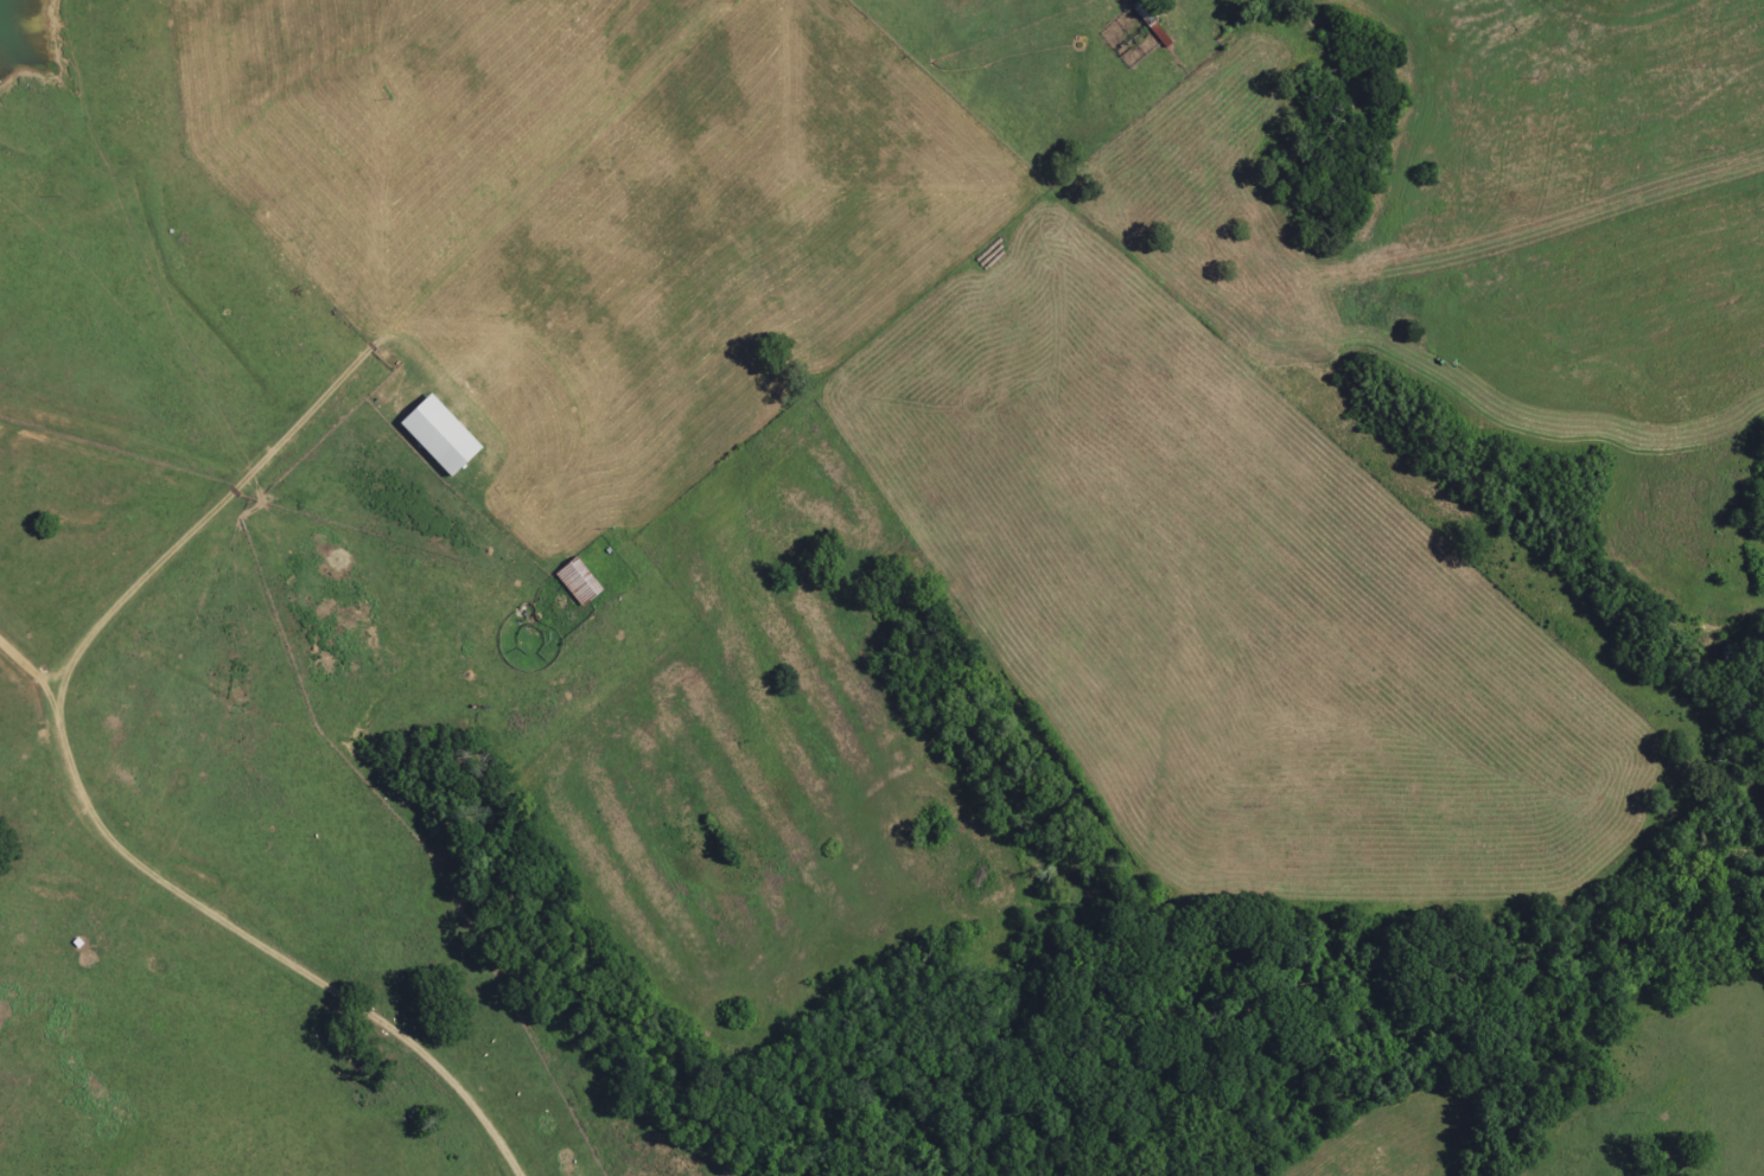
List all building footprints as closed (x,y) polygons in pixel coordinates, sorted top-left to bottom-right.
[(447,478),(478,448),(427,394),(396,424),(447,478)]
